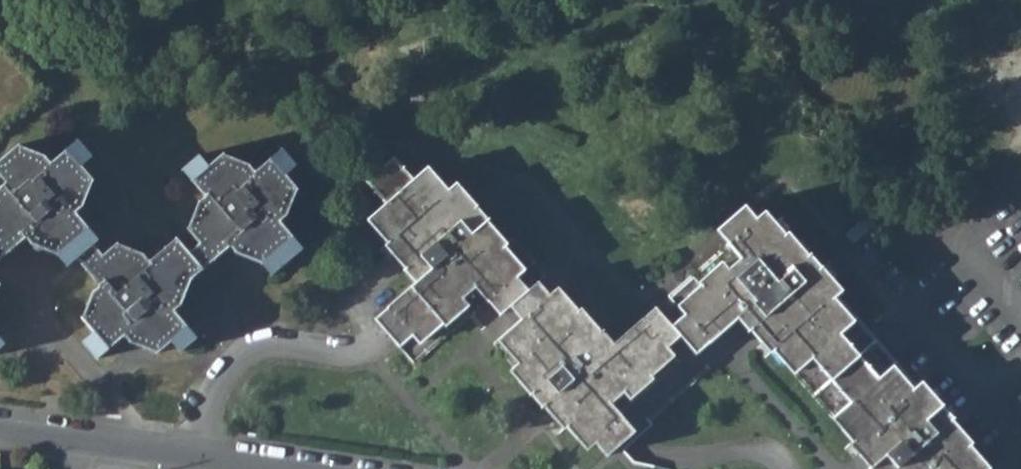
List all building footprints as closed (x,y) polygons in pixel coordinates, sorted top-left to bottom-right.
[(84,318),(95,332),(85,340),(98,357),(124,336),(129,343),(157,353),(171,342),(179,351),(196,337),(174,309),(179,305),(181,304),(187,284),(189,277),(198,270),(207,263),(229,245),(235,251),(260,260),(266,269),(269,272),(279,263),(301,245),(282,222),(279,218),(286,212),(287,209),(296,185),(290,177),(285,171),(289,167),(296,161),(281,144),(280,143),(274,147),(251,167),(246,161),(220,152),(205,163),(197,152),(181,166),(203,193),(195,199),(186,226),(198,240),(193,244),(186,249),(175,236),(151,256),(146,252),(121,242),(111,250),(106,244),(80,212),(87,207),(97,178),(86,165),(96,158),(81,140),(54,162),(47,154),(23,145),(0,164),(0,169),(9,181),(0,188),(0,260),(1,259),(6,256),(30,236),(36,243),(60,252),(70,264),(78,258),(83,263),(100,285),(93,291),(84,318)] [(357,191),(375,213),(359,226),(380,252),(379,253),(397,275),(394,278),(405,292),(369,322),(384,341),(407,369),(466,321),(481,340),(508,374),(504,376),(523,400),(520,402),(533,418),(536,415),(555,439),(564,432),(584,457),(591,451),(601,464),(610,457),(606,452),(621,440),(703,374),(704,375),(721,361),(747,340),(767,364),(773,359),(862,468),(984,468),(968,450),(969,449),(949,424),(951,423),(938,406),(935,409),(915,384),(912,387),(822,276),(823,275),(806,255),(804,257),(787,236),(781,241),(762,217),(750,227),(742,217),(738,212),(708,236),(713,242),(722,253),(664,300),(657,306),(656,305),(598,352),(588,340),(583,344),(566,323),(563,325),(538,294),(500,248),(493,254),(476,233),(478,231),(464,215),(462,217),(444,195),(435,202),(416,179),(403,190),(385,168),(357,191)]
